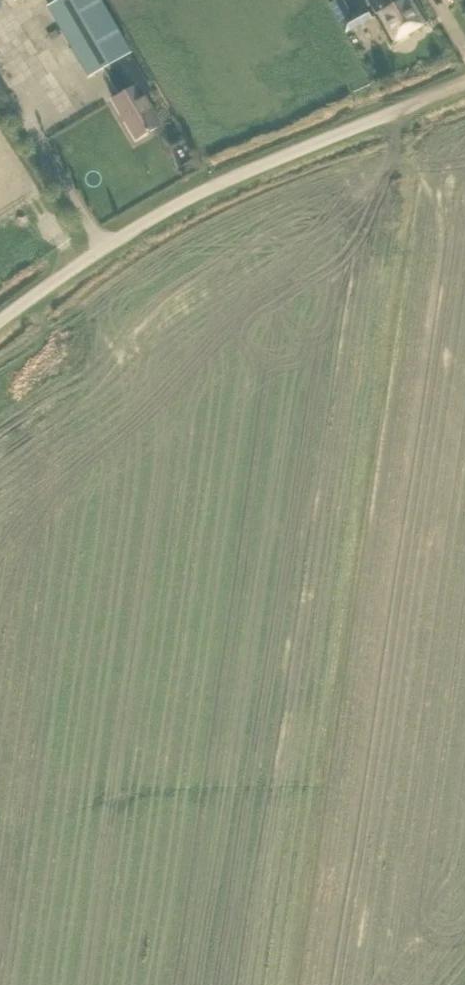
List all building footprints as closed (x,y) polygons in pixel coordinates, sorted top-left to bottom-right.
[(89,76),(114,61),(129,53),(131,52),(99,0),(57,0),(47,6),(89,76)] [(347,9),(342,0),(338,0),(330,5),(336,15),(347,9)] [(392,43),(428,21),(417,0),(366,0),(392,43)] [(113,100),(137,139),(163,123),(147,94),(152,91),(129,53),(114,61),(131,89),(113,100)] [(12,75),(0,55),(0,82),(12,75)]
